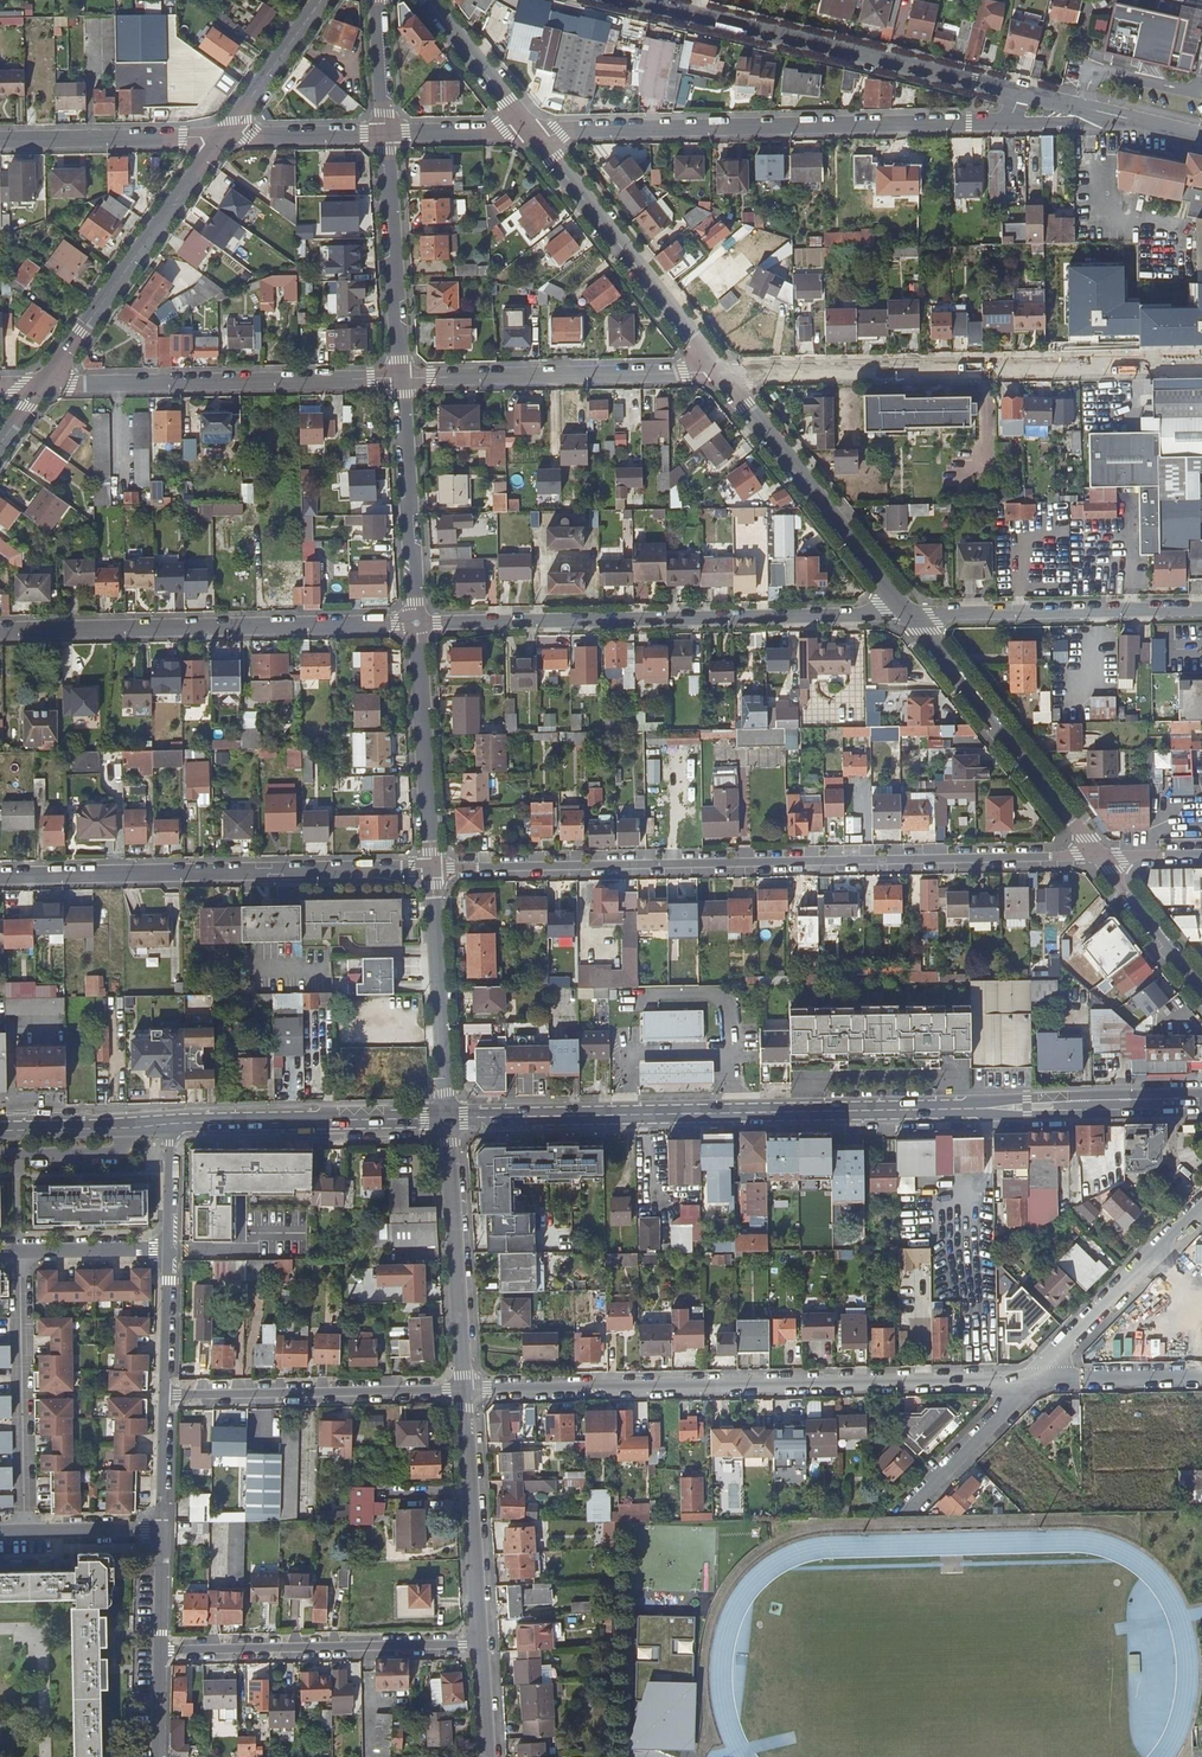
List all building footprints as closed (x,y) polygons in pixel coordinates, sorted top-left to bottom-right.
[(72,14),(81,13),(81,0),(72,0),(72,14)] [(471,20),(476,9),(486,14),(494,1),(518,13),(522,0),(455,0),(471,20)] [(518,13),(509,48),(540,56),(537,72),(558,77),(554,94),(596,101),(601,84),(631,90),(632,78),(627,77),(630,64),(607,58),(610,44),(619,46),(623,34),(613,31),(614,28),(585,21),(581,38),(550,31),(554,13),(555,6),(533,0),(522,0),(518,13)] [(852,19),(857,0),(824,0),(821,12),(852,19)] [(901,0),(892,0),(892,3),(881,0),(867,0),(862,21),(894,29),(901,0)] [(1081,1),(1079,0),(1056,0),(1051,17),(1076,23),(1081,1)] [(977,2),(972,23),(969,39),(964,58),(976,61),(984,32),(988,33),(992,17),(1001,19),(1003,10),(994,8),(995,5),(977,2)] [(399,69),(400,84),(421,63),(425,68),(439,53),(433,43),(434,42),(404,3),(398,5),(399,25),(401,32),(403,36),(416,60),(413,64),(409,60),(399,69)] [(276,12),(266,4),(246,32),(256,39),(276,12)] [(1138,28),(1178,27),(1179,19),(1160,15),(1115,4),(1104,53),(1130,59),(1138,28)] [(212,6),(212,18),(230,30),(235,23),(212,6)] [(908,35),(931,40),(933,32),(934,31),(930,29),(935,8),(925,6),(924,10),(914,7),(908,35)] [(585,21),(554,13),(550,31),(581,38),(585,21)] [(177,37),(177,15),(162,16),(146,16),(115,16),(116,85),(119,85),(120,114),(149,114),(149,108),(198,107),(213,85),(223,71),(177,37)] [(69,17),(55,17),(55,26),(69,26),(69,17)] [(1107,31),(1108,20),(1097,19),(1096,30),(1107,31)] [(1179,19),(1178,27),(1138,28),(1130,59),(1136,60),(1158,65),(1164,67),(1177,70),(1181,54),(1183,44),(1189,22),(1179,19)] [(936,21),(934,31),(933,32),(938,33),(935,45),(951,49),(954,36),(943,33),(945,24),(936,21)] [(969,39),(972,23),(962,21),(958,37),(969,39)] [(1036,54),(1041,30),(1009,22),(1008,28),(1004,47),(1036,54)] [(357,31),(333,23),(326,45),(351,53),(357,31)] [(238,48),(213,28),(200,46),(226,66),(238,48)] [(640,72),(640,76),(641,89),(641,95),(665,101),(672,73),(678,45),(648,39),(640,72)] [(679,74),(685,47),(678,45),(672,73),(679,74)] [(719,51),(697,45),(691,65),(701,68),(703,63),(715,66),(719,51)] [(441,65),(447,58),(443,53),(437,61),(441,65)] [(317,67),(336,84),(343,75),(324,58),(317,67)] [(1035,59),(1030,77),(1039,79),(1043,61),(1035,59)] [(687,63),(683,61),(680,74),(687,75),(689,66),(687,66),(687,63)] [(774,83),(775,80),(774,66),(759,67),(759,65),(751,66),(751,64),(736,64),(737,90),(759,90),(760,96),(775,96),(774,83)] [(317,105),(336,84),(317,67),(316,66),(297,87),(317,105)] [(801,71),(788,71),(787,96),(800,97),(800,92),(823,93),(824,75),(801,74),(801,71)] [(865,75),(848,71),(843,91),(855,93),(858,80),(863,81),(865,75)] [(6,98),(6,96),(26,95),(25,72),(0,72),(0,98),(6,98)] [(343,75),(336,84),(338,86),(346,78),(343,75)] [(895,100),(895,94),(896,85),(884,84),(884,81),(873,81),(873,91),(869,91),(868,108),(894,109),(895,100)] [(460,83),(425,84),(422,87),(422,106),(436,106),(436,103),(461,102),(460,83)] [(86,110),(86,84),(56,85),(56,111),(86,110)] [(1123,88),(1120,99),(1126,100),(1131,102),(1134,90),(1123,88)] [(104,90),(93,90),(94,114),(115,114),(115,98),(105,99),(104,90)] [(1052,137),(1042,137),(1043,168),(1053,168),(1052,137)] [(1187,155),(1184,166),(1178,165),(1178,162),(1120,150),(1120,154),(1117,153),(1118,190),(1188,204),(1187,218),(1196,221),(1198,273),(1201,272),(1201,159),(1187,155)] [(988,152),(989,181),(990,201),(1001,212),(1006,212),(1006,202),(1004,202),(1003,152),(988,152)] [(792,183),(823,182),(823,156),(791,157),(792,181),(792,183)] [(792,181),(791,157),(758,157),(759,181),(792,181)] [(843,182),(855,182),(854,157),(843,158),(843,182)] [(128,158),(108,159),(109,193),(119,193),(115,198),(130,209),(135,201),(124,193),(124,187),(128,187),(128,176),(131,176),(131,171),(128,171),(128,158)] [(705,158),(677,159),(678,179),(706,179),(705,158)] [(295,185),(295,160),(272,161),(273,167),(271,167),(272,199),(276,199),(277,211),(296,226),(296,206),(283,199),(283,186),(295,185)] [(453,161),(422,162),(422,185),(453,185),(453,161)] [(634,183),(643,177),(633,161),(622,169),(616,161),(605,169),(622,192),(634,183)] [(738,164),(720,164),(720,194),(748,193),(747,166),(738,166),(738,164)] [(12,176),(1,176),(1,202),(37,202),(36,165),(12,165),(12,176)] [(354,166),(324,167),(325,191),(354,190),(354,166)] [(981,198),(980,168),(954,168),(954,198),(981,198)] [(918,169),(874,170),(874,196),(918,196),(918,169)] [(83,172),(53,172),(53,197),(84,196),(83,172)] [(634,183),(622,192),(618,195),(633,215),(639,210),(642,214),(648,209),(645,205),(656,198),(646,186),(639,191),(634,183)] [(241,222),(255,203),(233,187),(219,206),(241,222)] [(109,194),(90,202),(98,207),(81,232),(102,247),(110,237),(120,223),(130,209),(115,198),(109,194)] [(539,195),(518,212),(522,218),(519,221),(529,234),(532,232),(535,235),(542,230),(544,232),(556,222),(554,220),(557,218),(539,195)] [(488,206),(489,233),(496,228),(501,224),(496,217),(513,204),(508,197),(496,206),(488,206)] [(449,199),(423,199),(424,224),(450,224),(450,216),(459,216),(459,206),(450,206),(449,199)] [(356,204),(331,204),(331,232),(341,232),(342,236),(352,236),(352,231),(357,231),(356,204)] [(648,209),(642,214),(636,219),(652,239),(670,225),(655,204),(648,209)] [(1043,245),(1044,245),(1044,215),(1044,207),(1027,207),(1027,224),(1003,224),(1003,246),(1025,245),(1043,245)] [(693,229),(713,213),(701,208),(685,219),(693,229)] [(210,226),(202,235),(215,245),(223,251),(242,226),(221,211),(214,220),(211,218),(207,224),(210,226)] [(1044,215),(1044,245),(1075,244),(1075,221),(1054,221),(1054,215),(1044,215)] [(713,218),(703,226),(710,233),(704,238),(712,248),(731,234),(722,223),(719,226),(713,218)] [(124,226),(120,223),(110,237),(115,240),(124,226)] [(563,225),(548,236),(553,243),(548,248),(561,265),(581,249),(563,225)] [(734,237),(739,242),(751,232),(746,227),(734,237)] [(496,228),(489,233),(494,240),(493,241),(494,246),(501,241),(496,228)] [(202,235),(196,230),(179,253),(198,267),(215,245),(202,235)] [(856,247),(856,235),(826,235),(826,248),(856,247)] [(449,238),(423,238),(423,260),(449,259),(449,238)] [(782,259),(793,250),(793,239),(777,252),(782,259)] [(65,242),(47,267),(69,283),(88,258),(65,242)] [(677,242),(656,258),(674,281),(690,269),(678,255),(684,251),(677,242)] [(359,274),(358,247),(328,247),(320,248),(320,275),(329,275),(359,274)] [(919,257),(919,247),(901,247),(895,247),(895,257),(902,257),(919,257)] [(782,259),(777,252),(762,264),(767,271),(782,259)] [(815,253),(805,253),(805,257),(802,257),(802,264),(815,264),(815,253)] [(8,275),(3,282),(10,287),(22,295),(40,270),(28,262),(15,279),(8,275)] [(478,275),(478,264),(457,265),(457,276),(478,275)] [(489,275),(491,275),(490,264),(478,264),(478,275),(489,275)] [(762,264),(761,265),(751,285),(756,288),(754,292),(755,293),(767,271),(762,264)] [(1068,268),(1069,337),(1140,335),(1141,350),(1201,349),(1201,285),(1189,284),(1190,308),(1171,308),(1171,305),(1140,306),(1139,303),(1124,304),(1124,267),(1068,268)] [(775,295),(794,305),(794,287),(793,285),(767,271),(755,293),(764,297),(767,290),(769,291),(775,295)] [(132,308),(147,319),(172,285),(157,274),(132,308)] [(275,276),(262,280),(261,281),(262,312),(276,312),(275,287),(286,287),(287,302),(298,302),(298,275),(275,276)] [(489,283),(489,275),(478,275),(457,276),(457,284),(489,283)] [(219,296),(229,292),(206,277),(194,289),(171,302),(175,311),(152,323),(158,327),(163,325),(219,296)] [(596,303),(592,306),(597,313),(609,303),(610,305),(621,297),(606,277),(588,292),(596,303)] [(793,278),(793,285),(794,287),(798,287),(798,300),(821,299),(821,278),(793,278)] [(361,281),(337,281),(338,315),(357,315),(357,305),(361,305),(361,281)] [(551,283),(546,293),(550,295),(563,302),(568,292),(551,283)] [(458,311),(457,284),(429,284),(429,312),(458,311)] [(546,293),(540,290),(540,305),(550,305),(550,295),(546,293)] [(732,291),(720,301),(727,311),(740,301),(732,291)] [(772,302),(775,295),(769,291),(766,298),(772,302)] [(1012,304),(1012,306),(1012,328),(1044,328),(1044,291),(1012,291),(1012,304)] [(583,295),(592,306),(596,303),(588,292),(583,295)] [(887,302),(887,313),(887,328),(918,328),(918,302),(887,302)] [(964,303),(949,303),(949,313),(964,312),(964,303)] [(56,320),(34,304),(17,328),(40,344),(44,338),(46,339),(51,332),(49,331),(56,320)] [(981,305),(981,322),(981,327),(993,327),(993,332),(1012,332),(1012,328),(1012,306),(1012,304),(981,305)] [(158,338),(158,327),(152,323),(147,319),(132,308),(128,305),(119,317),(150,340),(149,356),(159,356),(158,338)] [(503,311),(503,346),(530,346),(530,328),(522,328),(522,311),(503,311)] [(856,312),(825,313),(826,342),(856,342),(856,312)] [(949,313),(949,315),(950,336),(964,335),(965,343),(982,343),(981,327),(981,322),(964,323),(964,312),(949,313)] [(857,337),(887,337),(887,328),(887,313),(856,313),(857,337)] [(929,339),(950,338),(950,336),(949,315),(929,316),(929,339)] [(633,317),(611,317),(611,345),(633,344),(633,317)] [(263,348),(262,326),(236,327),(236,319),(228,319),(228,349),(263,348)] [(470,319),(437,319),(438,347),(470,346),(470,319)] [(584,319),(552,319),(552,346),(561,346),(561,344),(584,344),(584,319)] [(811,326),(802,327),(803,342),(811,342),(811,326)] [(365,328),(326,329),(327,349),(366,347),(365,328)] [(190,337),(190,332),(171,333),(172,357),(190,357),(190,337)] [(190,357),(220,356),(220,337),(190,337),(190,357)] [(159,356),(159,368),(170,368),(168,342),(161,342),(161,338),(158,338),(159,356)] [(83,360),(88,369),(95,369),(92,363),(87,354),(83,360)] [(1153,411),(1201,410),(1201,378),(1152,380),(1153,411)] [(924,392),(906,392),(906,396),(942,396),(942,385),(924,385),(924,392)] [(334,407),(343,408),(344,395),(335,394),(334,407)] [(866,395),(866,431),(905,431),(905,427),(973,427),(973,415),(978,415),(978,404),(973,404),(972,398),(905,399),(905,395),(866,395)] [(670,438),(668,398),(656,399),(657,422),(642,423),(644,444),(658,444),(658,438),(670,438)] [(834,451),(834,399),(807,399),(807,414),(814,414),(813,418),(817,418),(818,451),(834,451)] [(1022,400),(1003,400),(1003,418),(1022,418),(1022,400)] [(609,401),(587,403),(588,420),(609,419),(609,401)] [(1052,401),(1025,401),(1025,426),(1052,425),(1052,401)] [(1053,425),(1052,425),(1052,430),(1057,430),(1057,428),(1063,428),(1063,426),(1073,425),(1073,401),(1053,401),(1053,425)] [(343,421),(352,422),(353,405),(344,405),(343,421)] [(441,432),(449,432),(459,431),(477,431),(477,405),(441,406),(441,432)] [(623,405),(614,405),(615,423),(624,422),(623,405)] [(322,407),(300,408),(301,444),(310,444),(310,452),(325,452),(324,439),(337,438),(336,422),(323,422),(322,407)] [(540,408),(516,408),(516,437),(540,437),(540,408)] [(166,412),(156,413),(156,424),(156,442),(180,442),(180,412),(171,412),(171,410),(166,410),(166,412)] [(702,410),(684,424),(697,441),(716,427),(702,410)] [(1190,577),(1201,576),(1201,542),(1200,542),(1198,472),(1201,472),(1201,410),(1153,411),(1154,420),(1141,420),(1142,432),(1088,433),(1089,458),(1089,489),(1137,487),(1138,519),(1139,544),(1139,554),(1155,553),(1155,583),(1187,582),(1186,554),(1190,554),(1190,577)] [(136,487),(151,487),(149,413),(134,414),(136,487)] [(242,441),(241,413),(230,414),(231,432),(203,433),(204,441),(206,445),(230,444),(233,441),(242,441)] [(57,430),(46,445),(50,448),(62,456),(66,450),(72,455),(85,436),(81,428),(84,425),(69,414),(60,426),(58,424),(55,428),(57,430)] [(92,414),(94,479),(95,506),(112,506),(110,414),(92,414)] [(231,432),(230,414),(228,414),(203,415),(203,433),(231,432)] [(506,441),(506,431),(477,431),(459,431),(460,445),(492,445),(492,465),(504,465),(506,458),(507,458),(506,441)] [(1080,451),(1080,433),(1069,433),(1070,451),(1080,451)] [(721,435),(704,447),(718,467),(735,454),(721,435)] [(562,437),(563,465),(590,465),(589,436),(562,437)] [(615,462),(614,442),(604,443),(605,462),(615,462)] [(196,443),(183,444),(183,455),(197,455),(196,443)] [(378,444),(366,445),(367,460),(355,461),(355,466),(379,464),(378,444)] [(672,477),(672,471),(670,445),(664,445),(665,472),(662,472),(663,476),(672,477)] [(71,462),(62,456),(50,448),(33,471),(54,486),(71,462)] [(861,450),(851,450),(851,452),(830,453),(830,464),(833,464),(836,465),(836,474),(851,474),(851,456),(861,456),(861,450)] [(688,476),(680,465),(672,471),(672,477),(672,486),(688,476)] [(731,478),(746,501),(766,488),(751,465),(731,478)] [(538,492),(562,493),(562,469),(538,468),(538,492)] [(645,485),(645,469),(618,470),(618,471),(618,499),(629,499),(628,485),(645,485)] [(363,472),(349,473),(349,480),(354,484),(354,492),(362,492),(362,499),(376,498),(374,471),(363,472)] [(465,503),(465,473),(439,473),(440,503),(465,503)] [(166,480),(153,480),(154,505),(166,505),(166,495),(166,480)] [(254,481),(243,482),(243,503),(244,503),(244,521),(246,521),(246,552),(257,552),(256,521),(255,521),(252,521),(251,504),(254,504),(254,481)] [(496,511),(509,511),(509,501),(509,482),(496,482),(496,511)] [(44,487),(30,507),(32,509),(47,489),(44,487)] [(47,532),(69,504),(47,489),(32,509),(30,507),(24,514),(47,532)] [(787,490),(786,490),(778,496),(785,506),(795,500),(787,490)] [(139,493),(126,493),(127,502),(139,502),(139,493)] [(194,494),(184,494),(184,504),(194,504),(194,494)] [(8,502),(7,503),(0,499),(0,524),(10,531),(22,513),(8,502)] [(509,511),(520,511),(520,500),(509,501),(509,511)] [(363,512),(392,511),(391,502),(363,503),(363,512)] [(1116,502),(1083,502),(1084,509),(1084,521),(1117,520),(1116,502)] [(213,504),(199,504),(199,516),(214,516),(213,504)] [(909,506),(888,505),(873,505),(873,516),(888,516),(888,530),(900,530),(900,527),(908,527),(908,515),(909,506)] [(1006,507),(1006,516),(1034,519),(1035,507),(1025,508),(1025,505),(1017,505),(1018,507),(1006,507)] [(769,507),(769,556),(794,555),(794,506),(769,507)] [(931,509),(909,506),(908,515),(931,516),(931,509)] [(735,507),(735,515),(752,515),(752,507),(735,507)] [(601,527),(600,510),(592,510),(592,526),(601,527)] [(373,539),(382,539),(386,539),(386,528),(383,528),(382,522),(392,522),(392,511),(363,512),(347,512),(348,524),(365,524),(366,535),(363,535),(362,534),(360,534),(359,532),(354,533),(354,534),(352,534),(352,539),(373,539)] [(533,511),(533,528),(542,528),(542,511),(533,511)] [(630,521),(630,512),(621,513),(621,521),(630,521)] [(312,513),(302,513),(303,541),(313,540),(312,513)] [(452,531),(456,531),(456,528),(473,527),(472,514),(438,516),(438,527),(434,527),(434,532),(439,531),(439,543),(453,542),(452,531)] [(585,546),(585,527),(550,529),(550,547),(585,546)] [(9,558),(21,554),(16,550),(0,538),(0,552),(9,558)] [(28,551),(36,547),(35,542),(26,545),(28,551)] [(634,544),(634,559),(635,579),(653,579),(653,574),(668,574),(668,560),(668,552),(668,544),(634,544)] [(992,576),(991,544),(961,544),(961,576),(992,576)] [(16,550),(21,554),(28,551),(26,545),(16,550)] [(942,573),(941,545),(917,545),(918,573),(942,573)] [(439,559),(471,558),(470,547),(439,548),(439,559)] [(668,560),(668,574),(669,582),(686,582),(686,585),(702,584),(702,560),(702,559),(692,559),(692,551),(668,552),(668,560)] [(500,557),(501,579),(534,579),(534,553),(500,554),(500,557)] [(796,555),(796,584),(826,584),(826,572),(821,572),(821,565),(817,565),(817,555),(796,555)] [(140,560),(126,560),(126,586),(137,586),(137,584),(144,584),(144,587),(156,587),(155,557),(140,557),(140,560)] [(481,594),(488,558),(471,558),(439,559),(439,571),(457,570),(461,570),(461,579),(466,578),(466,580),(469,580),(469,584),(457,584),(458,596),(481,594)] [(736,558),(736,559),(737,584),(737,591),(758,590),(757,558),(736,558)] [(97,568),(96,559),(66,560),(67,585),(97,584),(97,568)] [(601,560),(602,584),(635,583),(635,579),(634,559),(601,560)] [(702,560),(702,584),(702,585),(737,584),(736,559),(702,560)] [(305,605),(305,609),(321,609),(320,576),(324,575),(323,572),(320,572),(319,561),(307,562),(307,587),(304,587),(305,605)] [(185,562),(155,563),(156,587),(156,589),(176,589),(176,591),(186,591),(186,569),(185,562)] [(97,568),(97,584),(97,593),(106,593),(106,595),(119,595),(118,568),(97,568)] [(186,569),(186,591),(186,596),(196,596),(196,590),(209,590),(208,569),(186,569)] [(457,570),(457,584),(469,584),(469,580),(466,580),(466,578),(461,579),(461,570),(457,570)] [(388,572),(349,572),(350,597),(388,596),(388,572)] [(52,574),(19,574),(20,600),(53,599),(52,574)] [(585,592),(586,574),(550,575),(551,593),(585,592)] [(305,605),(304,587),(295,587),(295,605),(305,605)] [(637,633),(629,634),(629,642),(607,642),(608,672),(611,677),(621,677),(622,682),(626,682),(626,687),(638,687),(638,678),(638,648),(637,633)] [(800,639),(800,635),(791,636),(791,647),(800,647),(800,639)] [(1120,662),(1120,673),(1136,673),(1135,647),(1141,647),(1141,636),(1123,635),(1123,662),(1120,662)] [(800,639),(800,647),(802,689),(809,689),(811,688),(810,677),(818,677),(818,673),(849,672),(849,646),(829,647),(829,644),(817,644),(817,639),(800,639)] [(669,642),(669,648),(670,675),(679,675),(679,667),(679,660),(693,660),(693,641),(669,642)] [(1013,664),(1037,663),(1036,642),(1013,642),(1013,664)] [(748,661),(758,661),(758,644),(748,644),(748,661)] [(769,667),(768,644),(758,644),(758,661),(758,667),(769,667)] [(599,682),(598,646),(579,647),(579,669),(572,669),(572,682),(599,682)] [(638,648),(638,678),(645,677),(645,675),(670,675),(669,648),(638,648)] [(893,648),(874,648),(874,682),(908,682),(908,667),(893,667),(893,648)] [(362,653),(362,688),(386,688),(385,652),(382,652),(382,649),(375,649),(375,653),(362,653)] [(467,674),(472,649),(453,649),(454,674),(467,674)] [(472,649),(467,674),(484,674),(484,649),(472,649)] [(1153,660),(1153,649),(1142,649),(1142,662),(1153,662),(1153,660)] [(539,654),(539,657),(539,667),(569,667),(569,650),(546,650),(545,654),(539,654)] [(301,653),(301,674),(301,677),(331,676),(330,653),(301,653)] [(292,704),(292,679),(287,679),(280,681),(280,673),(288,672),(287,654),(253,655),(253,674),(262,675),(262,680),(253,680),(254,698),(286,698),(286,705),(292,704)] [(539,667),(539,657),(513,658),(513,687),(540,687),(539,667)] [(204,661),(182,662),(182,681),(185,681),(186,698),(205,697),(204,661)] [(241,661),(212,662),(212,691),(242,690),(241,661)] [(737,679),(737,661),(712,661),(713,680),(737,679)] [(152,662),(153,682),(153,692),(183,692),(182,681),(182,662),(152,662)] [(1037,663),(1013,664),(1014,693),(1037,692),(1037,663)] [(703,693),(703,675),(691,675),(691,693),(703,693)] [(493,684),(505,684),(505,676),(493,676),(493,684)] [(1179,678),(1179,720),(1201,720),(1201,677),(1179,678)] [(153,682),(122,682),(123,708),(135,708),(135,718),(153,718),(153,692),(153,682)] [(64,715),(98,714),(97,688),(82,688),(73,689),(73,686),(63,686),(64,715)] [(867,690),(867,711),(873,711),(873,702),(886,702),(885,689),(867,690)] [(464,695),(457,734),(480,734),(479,694),(464,695)] [(1035,723),(1051,723),(1051,694),(1041,694),(1041,709),(1035,710),(1035,723)] [(378,695),(356,696),(357,726),(378,726),(378,695)] [(455,734),(457,734),(464,695),(453,696),(455,734)] [(1117,716),(1117,695),(1093,695),(1093,716),(1117,716)] [(929,725),(935,725),(934,696),(909,697),(909,725),(915,725),(929,725)] [(744,729),(769,728),(769,712),(766,712),(766,698),(744,698),(744,712),(747,712),(747,716),(744,716),(744,729)] [(769,712),(769,728),(787,728),(798,728),(799,728),(799,708),(790,709),(790,701),(779,701),(779,708),(769,708),(769,712)] [(58,711),(25,711),(25,745),(44,746),(44,749),(59,748),(58,711)] [(507,714),(507,733),(519,733),(518,713),(507,714)] [(581,717),(572,717),(573,732),(581,732),(581,717)] [(1201,720),(1179,720),(1172,720),(1173,732),(1192,731),(1192,726),(1201,726),(1201,720)] [(1059,751),(1082,750),(1082,723),(1058,724),(1059,751)] [(498,732),(498,724),(487,724),(487,732),(498,732)] [(978,734),(970,724),(935,725),(929,725),(929,735),(978,734)] [(904,725),(901,726),(901,734),(916,734),(915,725),(909,725),(904,725)] [(788,747),(788,741),(787,728),(769,728),(744,729),(739,729),(739,748),(788,747)] [(798,728),(787,728),(788,741),(798,741),(798,728)] [(243,730),(243,749),(247,749),(257,749),(261,749),(261,740),(259,741),(259,730),(243,730)] [(389,732),(365,733),(366,768),(390,767),(389,732)] [(651,744),(700,743),(700,732),(651,733),(651,744)] [(507,733),(480,734),(480,760),(479,760),(479,773),(489,773),(508,772),(507,733)] [(1173,750),(1201,750),(1201,742),(1192,742),(1192,737),(1173,738),(1173,750)] [(261,749),(257,749),(257,757),(289,756),(290,768),(303,768),(303,758),(303,748),(261,749)] [(312,748),(303,748),(303,758),(312,758),(312,748)] [(945,748),(929,749),(930,757),(945,757),(945,748)] [(257,757),(257,749),(247,749),(247,759),(257,758),(257,757)] [(154,750),(124,751),(124,766),(154,766),(154,750)] [(184,750),(154,750),(154,766),(184,765),(184,758),(184,750)] [(200,750),(184,750),(184,758),(199,758),(199,756),(202,756),(202,751),(199,751),(200,750)] [(1118,750),(1088,750),(1088,764),(1091,764),(1092,779),(1118,778),(1118,750)] [(100,771),(99,751),(64,752),(65,764),(75,763),(75,771),(100,771)] [(845,751),(845,774),(852,774),(852,778),(861,777),(861,774),(868,774),(868,763),(861,763),(861,755),(853,755),(853,751),(845,751)] [(1193,776),(1192,752),(1172,753),(1173,782),(1178,782),(1178,776),(1193,776)] [(988,777),(988,764),(977,765),(977,753),(953,753),(954,777),(988,777)] [(312,758),(303,758),(303,768),(304,782),(312,782),(312,758)] [(201,763),(186,763),(187,799),(198,799),(198,793),(210,792),(209,777),(202,777),(201,763)] [(479,773),(468,773),(468,792),(466,792),(466,804),(490,802),(489,773),(479,773)] [(393,776),(360,776),(360,790),(371,789),(372,808),(394,808),(393,776)] [(1150,833),(1149,783),(1129,785),(1080,786),(1115,833),(1150,833)] [(589,785),(589,802),(604,802),(604,785),(589,785)] [(36,786),(36,803),(36,806),(46,805),(45,786),(36,786)] [(704,801),(704,833),(736,832),(735,787),(716,787),(716,801),(704,801)] [(936,792),(937,825),(948,824),(947,797),(970,796),(969,787),(936,788),(936,792)] [(827,816),(846,815),(845,789),(826,790),(827,816)] [(937,832),(937,825),(936,792),(913,792),(914,802),(902,802),(903,826),(903,829),(931,829),(932,832),(937,832)] [(647,808),(647,793),(637,793),(638,808),(647,808)] [(295,795),(265,795),(266,825),(285,825),(285,829),(296,829),(295,795)] [(903,826),(902,802),(902,795),(873,796),(874,827),(903,826)] [(825,805),(817,805),(804,806),(804,797),(788,797),(789,815),(792,815),(792,833),(795,836),(800,836),(802,833),(826,832),(825,805)] [(1012,829),(1012,799),(988,799),(989,829),(1012,829)] [(232,808),(252,808),(252,801),(232,800),(232,808)] [(532,807),(533,835),(555,835),(555,801),(532,801),(532,807)] [(4,829),(36,829),(36,806),(36,803),(4,803),(4,829)] [(116,806),(79,807),(79,838),(117,837),(116,806)] [(482,809),(459,811),(461,832),(484,831),(482,809)] [(561,809),(561,836),(584,836),(584,809),(561,809)] [(251,810),(224,811),(225,837),(251,837),(251,810)] [(148,811),(125,811),(125,824),(127,824),(127,844),(148,844),(148,811)] [(304,812),(305,841),(329,841),(329,812),(304,812)] [(592,844),(616,843),(616,823),(615,823),(615,816),(613,814),(604,814),(604,818),(592,818),(592,823),(592,844)] [(396,815),(334,816),(334,826),(360,826),(360,822),(362,822),(363,839),(396,839),(396,815)] [(647,815),(647,831),(657,831),(657,815),(647,815)] [(66,844),(65,817),(41,817),(42,829),(46,829),(46,844),(66,844)] [(642,842),(642,818),(620,818),(620,842),(642,842)] [(183,821),(155,821),(155,844),(180,843),(180,833),(183,833),(183,821)] [(1147,886),(1148,888),(1193,887),(1194,906),(1163,906),(1192,943),(1201,940),(1201,870),(1192,870),(1192,869),(1150,870),(1147,886)] [(1029,886),(1038,886),(1038,872),(1029,872),(1029,886)] [(936,917),(935,879),(923,879),(923,911),(927,911),(927,917),(936,917)] [(1060,914),(1059,884),(1056,884),(1055,887),(1047,887),(1047,889),(1038,889),(1038,906),(1047,905),(1047,910),(1059,910),(1059,914),(1060,914)] [(1059,884),(1060,914),(1071,914),(1071,887),(1062,886),(1062,884),(1059,884)] [(901,911),(901,885),(876,886),(876,911),(901,911)] [(580,966),(580,988),(610,987),(616,987),(640,987),(639,929),(639,900),(639,892),(626,892),(626,910),(617,911),(617,891),(607,891),(607,888),(605,888),(604,886),(598,886),(598,888),(596,888),(596,906),(592,906),(592,925),(604,925),(605,922),(625,921),(626,971),(610,971),(610,966),(580,966)] [(940,886),(940,905),(944,905),(944,892),(950,892),(950,886),(940,886)] [(759,887),(759,915),(778,914),(778,905),(789,905),(788,889),(769,890),(769,887),(759,887)] [(857,912),(857,887),(831,887),(831,912),(857,912)] [(1030,917),(1029,888),(1006,888),(1007,917),(1030,917)] [(816,899),(816,889),(791,889),(791,899),(816,899)] [(944,892),(944,905),(950,905),(950,913),(953,913),(953,892),(950,892),(944,892)] [(970,898),(969,892),(953,892),(953,913),(950,913),(950,916),(970,915),(970,898)] [(499,919),(498,896),(468,896),(469,920),(499,919)] [(970,898),(970,915),(970,925),(1000,924),(1000,899),(982,899),(981,897),(970,898)] [(548,913),(548,898),(517,898),(518,919),(549,919),(548,913)] [(332,900),(333,927),(365,926),(365,947),(375,947),(375,899),(332,900)] [(400,899),(375,899),(375,947),(401,946),(400,899)] [(639,900),(639,929),(669,929),(669,902),(650,902),(650,899),(639,900)] [(669,938),(699,937),(699,930),(699,905),(699,901),(689,902),(689,899),(679,899),(679,902),(669,902),(669,929),(669,938)] [(331,927),(333,927),(332,900),(303,901),(303,906),(303,941),(331,940),(331,927)] [(243,907),(243,909),(243,943),(273,943),(273,906),(272,901),(263,901),(263,907),(243,907)] [(729,930),(729,931),(752,930),(752,901),(728,902),(729,930)] [(36,904),(36,902),(26,902),(27,916),(36,916),(36,904)] [(729,930),(728,902),(717,902),(717,905),(699,905),(699,930),(729,930)] [(36,904),(36,916),(36,933),(65,933),(65,907),(65,903),(36,904)] [(789,914),(789,905),(778,905),(778,914),(789,914)] [(273,943),(303,942),(303,941),(303,906),(273,906),(273,943)] [(65,907),(65,933),(65,935),(95,934),(95,907),(65,907)] [(243,943),(243,909),(202,909),(203,943),(243,943)] [(557,913),(548,913),(549,919),(549,937),(575,937),(575,913),(567,913),(567,910),(557,911),(557,913)] [(21,912),(10,912),(11,951),(21,951),(21,912)] [(171,916),(133,917),(134,946),(172,945),(171,916)] [(496,931),(469,932),(469,944),(472,944),(472,969),(496,969),(496,931)] [(1192,943),(1201,955),(1201,940),(1192,943)] [(1098,952),(1089,941),(1072,955),(1082,968),(1078,972),(1082,977),(1086,974),(1092,981),(1100,975),(1096,970),(1100,966),(1093,957),(1098,952)] [(1125,969),(1113,979),(1126,996),(1154,974),(1142,958),(1127,971),(1125,969)] [(393,994),(393,959),(364,959),(364,983),(358,983),(358,994),(393,994)] [(909,974),(909,966),(890,966),(890,974),(909,974)] [(846,982),(865,982),(865,973),(846,973),(846,982)] [(105,995),(105,974),(86,975),(87,995),(105,995)] [(550,988),(572,988),(572,979),(550,979),(550,985),(550,988)] [(1057,979),(1032,979),(1032,998),(1057,998),(1057,979)] [(999,1028),(999,1016),(994,1017),(994,983),(972,981),(972,1003),(972,1056),(973,1067),(1000,1069),(999,1028)] [(244,982),(244,988),(244,994),(256,994),(256,982),(244,982)] [(809,1009),(809,1007),(792,1007),(792,1030),(793,1059),(810,1059),(810,1056),(823,1056),(823,1058),(850,1058),(850,1057),(850,1051),(864,1050),(864,1054),(873,1054),(892,1054),(901,1054),(901,1050),(914,1049),(915,1056),(915,1057),(941,1056),(941,1053),(955,1053),(955,1056),(972,1056),(972,1003),(954,1004),(954,1007),(946,1007),(946,1004),(907,1005),(907,1008),(900,1008),(900,1004),(882,1004),(881,982),(865,982),(846,982),(846,995),(866,994),(866,1004),(862,1004),(863,1009),(855,1009),(855,1006),(816,1006),(816,1009),(809,1009)] [(185,995),(185,983),(177,983),(177,995),(185,995)] [(1166,1005),(1172,1000),(1167,993),(1165,994),(1156,983),(1134,998),(1150,1018),(1166,1005)] [(37,984),(37,986),(37,998),(46,998),(46,990),(46,984),(37,984)] [(505,986),(476,987),(476,1011),(505,1009),(505,986)] [(580,988),(579,988),(580,997),(610,996),(610,987),(580,988)] [(758,1003),(758,987),(743,988),(743,1003),(758,1003)] [(1128,1025),(1090,992),(1091,1037),(1093,1037),(1093,1053),(1120,1052),(1119,1034),(1128,1025)] [(274,994),(274,1008),(305,1008),(304,1001),(304,993),(274,994)] [(304,1001),(305,1008),(321,1007),(321,1001),(334,1001),(334,995),(334,993),(304,993),(304,1001)] [(256,994),(244,994),(242,994),(242,1004),(262,1004),(262,994),(256,994)] [(262,1009),(274,1008),(274,994),(262,994),(262,1004),(262,1009)] [(127,996),(111,997),(111,1007),(127,1007),(127,1003),(127,996)] [(46,998),(37,998),(30,998),(7,999),(7,1008),(8,1015),(67,1014),(67,997),(57,998),(46,998)] [(1154,1037),(1154,1027),(1172,1013),(1166,1005),(1150,1018),(1133,1029),(1132,1061),(1132,1074),(1187,1073),(1187,1062),(1201,1062),(1201,1036),(1154,1037)] [(703,1011),(699,1011),(656,1012),(656,1042),(680,1042),(700,1041),(704,1041),(703,1011)] [(643,1043),(656,1042),(656,1012),(643,1013),(643,1043)] [(1030,1069),(1029,1016),(999,1016),(999,1028),(1000,1069),(1030,1069)] [(305,1017),(275,1018),(275,1050),(275,1053),(275,1055),(305,1054),(305,1017)] [(551,1071),(551,1041),(550,1021),(507,1022),(508,1047),(508,1072),(551,1071)] [(104,1024),(100,1024),(100,1063),(111,1062),(110,1028),(104,1028),(104,1024)] [(1129,1060),(1132,1061),(1133,1029),(1128,1025),(1119,1034),(1120,1052),(1129,1060)] [(216,1027),(186,1028),(186,1037),(186,1055),(196,1055),(199,1054),(199,1053),(201,1050),(205,1050),(205,1045),(216,1045),(216,1027)] [(97,1061),(97,1030),(87,1030),(87,1034),(90,1033),(89,1039),(86,1039),(86,1061),(97,1061)] [(186,1055),(186,1037),(175,1037),(175,1034),(173,1032),(165,1032),(165,1030),(152,1031),(152,1042),(164,1041),(164,1068),(164,1075),(164,1078),(175,1078),(175,1088),(186,1088),(186,1062),(186,1058),(186,1055)] [(761,1030),(762,1060),(793,1059),(792,1030),(761,1030)] [(1052,1059),(1052,1067),(1052,1068),(1083,1067),(1082,1037),(1058,1037),(1058,1030),(1038,1031),(1039,1059),(1052,1059)] [(611,1058),(610,1032),(581,1033),(581,1040),(581,1059),(611,1058)] [(9,1092),(8,1033),(0,1033),(0,1092),(9,1092)] [(68,1090),(67,1045),(28,1046),(28,1040),(19,1040),(19,1047),(18,1046),(19,1091),(68,1090)] [(581,1071),(581,1059),(581,1040),(551,1041),(551,1071),(551,1072),(581,1071)] [(150,1068),(164,1068),(164,1041),(152,1042),(135,1042),(135,1068),(150,1068)] [(464,1065),(465,1079),(469,1083),(477,1082),(479,1084),(477,1085),(476,1088),(480,1093),(483,1091),(484,1090),(487,1092),(509,1091),(508,1072),(508,1047),(481,1048),(481,1052),(476,1052),(476,1060),(469,1060),(464,1065)] [(276,1080),(275,1055),(275,1053),(267,1053),(267,1059),(253,1060),(253,1054),(241,1054),(241,1059),(240,1060),(240,1085),(253,1085),(253,1080),(276,1080)] [(381,1077),(395,1078),(398,1064),(381,1063),(382,1054),(369,1054),(367,1080),(380,1081),(381,1077)] [(399,1055),(382,1054),(381,1063),(398,1064),(399,1055)] [(1039,1067),(1052,1067),(1052,1059),(1039,1059),(1039,1067)] [(701,1061),(642,1062),(640,1062),(641,1085),(642,1085),(702,1084),(715,1083),(714,1061),(701,1061)] [(186,1062),(186,1088),(216,1088),(216,1069),(205,1069),(205,1064),(199,1064),(199,1062),(186,1062)] [(334,1070),(324,1070),(324,1086),(334,1086),(334,1070)] [(164,1088),(175,1088),(175,1078),(164,1078),(164,1088)] [(344,1080),(345,1092),(360,1092),(360,1080),(344,1080)] [(1163,1125),(1125,1126),(1125,1179),(1141,1178),(1144,1176),(1154,1172),(1158,1166),(1158,1156),(1164,1149),(1163,1125)] [(1103,1126),(1078,1127),(1079,1153),(1103,1153),(1103,1126)] [(831,1146),(831,1130),(798,1131),(798,1132),(799,1178),(831,1177),(831,1146)] [(798,1132),(766,1133),(766,1160),(766,1184),(767,1192),(799,1191),(799,1178),(798,1132)] [(733,1133),(700,1134),(700,1139),(700,1147),(708,1147),(708,1167),(715,1166),(716,1222),(731,1222),(731,1202),(728,1202),(728,1166),(732,1166),(732,1147),(733,1147),(733,1133)] [(766,1133),(741,1133),(741,1173),(754,1172),(754,1168),(758,1168),(758,1160),(766,1160),(766,1133)] [(1027,1134),(1027,1136),(1028,1191),(1056,1190),(1055,1163),(1069,1163),(1068,1134),(1027,1134)] [(923,1140),(895,1141),(895,1162),(896,1175),(936,1175),(936,1174),(952,1174),(952,1172),(983,1172),(983,1139),(952,1139),(952,1136),(923,1136),(923,1140)] [(993,1136),(993,1168),(1003,1168),(1003,1199),(1028,1199),(1028,1191),(1027,1136),(993,1136)] [(668,1140),(668,1184),(701,1184),(700,1147),(700,1139),(668,1140)] [(488,1214),(514,1213),(514,1180),(547,1179),(547,1183),(580,1182),(580,1178),(603,1177),(603,1146),(578,1146),(578,1142),(547,1143),(547,1147),(505,1147),(505,1143),(484,1144),(475,1153),(476,1167),(478,1167),(480,1191),(477,1191),(479,1214),(488,1214)] [(863,1145),(840,1146),(831,1146),(831,1177),(832,1199),(841,1199),(864,1198),(863,1145)] [(193,1160),(189,1160),(189,1181),(193,1181),(193,1192),(189,1192),(190,1229),(194,1229),(194,1241),(232,1240),(232,1229),(235,1229),(235,1194),(235,1190),(262,1189),(262,1193),(294,1193),(294,1186),(311,1186),(311,1181),(311,1154),(293,1154),(293,1149),(238,1149),(238,1155),(221,1155),(221,1149),(193,1149),(193,1160)] [(896,1175),(895,1162),(870,1163),(871,1188),(896,1187),(896,1175)] [(382,1190),(381,1164),(363,1165),(363,1191),(382,1190)] [(343,1205),(344,1178),(331,1178),(331,1181),(311,1181),(311,1186),(311,1193),(311,1204),(343,1205)] [(437,1222),(436,1207),(409,1208),(408,1184),(389,1184),(390,1215),(390,1223),(391,1223),(437,1222)] [(767,1192),(766,1184),(750,1184),(750,1215),(758,1216),(758,1221),(767,1221),(767,1192)] [(79,1189),(24,1190),(25,1230),(139,1228),(139,1223),(139,1216),(139,1210),(139,1189),(106,1189),(79,1189)] [(1141,1210),(1120,1189),(1104,1205),(1125,1226),(1141,1210)] [(1056,1190),(1028,1191),(1028,1199),(1029,1234),(1056,1219),(1056,1190)] [(1027,1220),(1026,1200),(1013,1201),(1013,1202),(1006,1202),(1007,1228),(1018,1227),(1019,1220),(1027,1220)] [(628,1228),(628,1202),(611,1202),(612,1228),(628,1228)] [(1088,1202),(1076,1208),(1088,1221),(1097,1212),(1088,1202)] [(514,1213),(488,1214),(489,1246),(489,1252),(501,1251),(536,1251),(535,1213),(514,1213)] [(438,1238),(437,1222),(391,1223),(391,1241),(434,1239),(434,1238),(438,1238)] [(655,1249),(654,1226),(641,1226),(641,1248),(655,1249)] [(735,1236),(735,1251),(767,1250),(767,1235),(735,1236)] [(669,1242),(670,1253),(685,1252),(702,1252),(702,1241),(669,1242)] [(1076,1244),(1056,1264),(1075,1283),(1095,1263),(1076,1244)] [(911,1248),(897,1248),(898,1270),(912,1270),(912,1258),(930,1257),(930,1248),(926,1248),(911,1248)] [(502,1293),(537,1292),(536,1251),(501,1251),(502,1293)] [(638,1261),(638,1253),(616,1254),(616,1262),(638,1261)] [(616,1254),(605,1254),(605,1255),(605,1262),(616,1262),(616,1254)] [(726,1265),(726,1255),(713,1255),(713,1265),(726,1265)] [(278,1260),(277,1271),(277,1282),(288,1282),(288,1270),(292,1270),(292,1259),(278,1260)] [(244,1281),(244,1260),(228,1261),(228,1281),(244,1281)] [(244,1260),(244,1281),(261,1280),(262,1271),(277,1271),(278,1260),(244,1260)] [(1095,1263),(1075,1283),(1085,1293),(1108,1270),(1099,1260),(1095,1263)] [(379,1263),(377,1263),(377,1282),(379,1282),(404,1282),(404,1289),(405,1301),(420,1301),(425,1301),(425,1292),(424,1262),(379,1263)] [(225,1272),(225,1263),(215,1264),(215,1272),(225,1272)] [(1052,1306),(1074,1284),(1057,1266),(1035,1288),(1052,1306)] [(94,1271),(94,1289),(94,1300),(122,1300),(122,1289),(122,1282),(112,1282),(112,1270),(94,1271)] [(132,1282),(122,1282),(122,1289),(122,1300),(150,1299),(150,1292),(149,1270),(131,1270),(132,1282)] [(9,1298),(9,1274),(6,1271),(0,1271),(0,1298),(9,1298)] [(66,1301),(66,1290),(66,1283),(56,1283),(56,1271),(39,1271),(39,1301),(66,1301)] [(66,1283),(66,1290),(66,1301),(94,1300),(94,1289),(94,1271),(76,1271),(76,1283),(66,1283)] [(211,1337),(213,1282),(194,1282),(193,1314),(196,1314),(196,1337),(211,1337)] [(1005,1298),(1005,1304),(1005,1312),(1016,1312),(1017,1330),(1006,1330),(1006,1332),(1006,1344),(1017,1344),(1020,1346),(1021,1346),(1020,1345),(1032,1333),(1032,1334),(1033,1333),(1030,1330),(1048,1312),(1022,1287),(1011,1298),(1005,1298)] [(531,1325),(531,1299),(505,1300),(505,1326),(531,1325)] [(405,1301),(403,1301),(404,1310),(420,1310),(420,1301),(405,1301)] [(606,1303),(607,1330),(632,1329),(631,1303),(606,1303)] [(688,1321),(703,1321),(703,1306),(687,1306),(687,1309),(688,1321)] [(769,1319),(769,1320),(771,1321),(772,1344),(784,1344),(784,1337),(795,1337),(795,1320),(774,1320),(774,1308),(769,1308),(769,1319)] [(687,1309),(671,1309),(671,1324),(671,1327),(672,1350),(681,1350),(681,1347),(704,1347),(703,1321),(688,1321),(687,1309)] [(834,1338),(834,1310),(816,1310),(816,1313),(801,1314),(802,1338),(834,1338)] [(1146,1348),(1171,1347),(1170,1311),(1145,1311),(1146,1348)] [(411,1337),(433,1336),(431,1315),(410,1317),(411,1337)] [(867,1344),(866,1316),(840,1316),(841,1344),(867,1344)] [(117,1344),(138,1344),(138,1334),(150,1334),(150,1318),(118,1317),(117,1344)] [(51,1355),(39,1355),(40,1372),(34,1372),(35,1391),(49,1391),(49,1400),(35,1400),(35,1419),(41,1419),(41,1436),(53,1435),(54,1445),(54,1455),(42,1455),(42,1472),(51,1472),(52,1492),(52,1514),(80,1513),(80,1492),(80,1471),(73,1471),(73,1445),(73,1418),(72,1400),(64,1400),(64,1391),(72,1390),(72,1371),(71,1344),(71,1319),(39,1319),(39,1336),(51,1336),(51,1344),(51,1355)] [(769,1351),(769,1320),(769,1319),(737,1320),(737,1323),(737,1351),(769,1351)] [(938,1322),(934,1322),(934,1356),(948,1356),(947,1326),(938,1326),(938,1322)] [(275,1343),(276,1334),(276,1323),(261,1323),(261,1343),(253,1344),(253,1362),(272,1362),(272,1343),(275,1343)] [(737,1355),(737,1351),(737,1323),(716,1324),(717,1355),(737,1355)] [(671,1327),(671,1324),(639,1325),(640,1353),(672,1353),(672,1350),(671,1327)] [(557,1331),(523,1332),(524,1357),(558,1357),(557,1331)] [(600,1358),(599,1331),(589,1331),(589,1338),(580,1338),(581,1358),(600,1358)] [(893,1356),(893,1331),(872,1331),(872,1356),(893,1356)] [(276,1334),(275,1343),(275,1365),(283,1366),(283,1363),(307,1364),(308,1339),(284,1339),(284,1334),(276,1334)] [(340,1362),(340,1335),(315,1334),(314,1360),(340,1362)] [(389,1338),(391,1357),(412,1356),(412,1359),(434,1358),(433,1336),(411,1337),(389,1338)] [(376,1363),(376,1339),(348,1339),(349,1364),(376,1363)] [(116,1370),(149,1371),(149,1354),(137,1354),(138,1344),(117,1344),(116,1370)] [(10,1355),(10,1345),(0,1345),(0,1355),(10,1355)] [(233,1367),(234,1346),(213,1346),(212,1367),(233,1367)] [(10,1355),(0,1355),(0,1366),(11,1366),(10,1355)] [(134,1389),(148,1390),(149,1371),(116,1370),(111,1370),(110,1389),(118,1389),(134,1389)] [(133,1398),(134,1389),(118,1389),(118,1398),(133,1398)] [(11,1405),(11,1395),(0,1395),(0,1406),(11,1405)] [(116,1417),(147,1418),(148,1399),(133,1398),(118,1398),(110,1398),(109,1417),(116,1417)] [(1191,1429),(1201,1429),(1201,1403),(1190,1403),(1191,1429)] [(11,1405),(0,1406),(0,1416),(12,1416),(11,1405)] [(1029,1430),(1047,1448),(1073,1423),(1059,1407),(1047,1418),(1045,1415),(1029,1430)] [(898,1436),(917,1455),(956,1416),(948,1408),(934,1408),(923,1417),(907,1417),(907,1414),(898,1415),(898,1436)] [(506,1441),(507,1441),(507,1437),(508,1437),(508,1424),(520,1424),(519,1412),(498,1412),(498,1415),(492,1415),(493,1441),(506,1441)] [(585,1416),(585,1440),(586,1452),(617,1451),(618,1440),(617,1416),(600,1416),(600,1413),(588,1412),(588,1416),(585,1416)] [(618,1440),(617,1451),(618,1461),(640,1461),(649,1461),(649,1440),(634,1440),(634,1413),(621,1413),(621,1440),(618,1440)] [(556,1440),(574,1440),(574,1415),(550,1415),(550,1440),(556,1440)] [(838,1416),(838,1420),(838,1439),(868,1438),(867,1416),(838,1416)] [(115,1443),(135,1444),(135,1434),(147,1434),(147,1418),(116,1417),(115,1443)] [(282,1419),(281,1453),(280,1519),(296,1519),(298,1471),(300,1419),(282,1419)] [(398,1445),(429,1445),(428,1419),(397,1420),(398,1445)] [(806,1426),(806,1445),(838,1445),(838,1439),(838,1420),(806,1420),(806,1426)] [(696,1421),(680,1422),(680,1439),(697,1439),(696,1421)] [(660,1447),(660,1422),(652,1423),(652,1447),(660,1447)] [(351,1459),(352,1423),(320,1424),(319,1448),(343,1447),(343,1459),(351,1459)] [(211,1463),(211,1449),(198,1449),(199,1424),(181,1424),(180,1440),(191,1441),(190,1463),(211,1463)] [(785,1430),(775,1430),(775,1456),(775,1467),(807,1467),(806,1445),(806,1426),(787,1426),(785,1426),(785,1430)] [(743,1457),(775,1456),(775,1430),(764,1431),(764,1428),(753,1429),(753,1431),(742,1431),(743,1455),(743,1457)] [(743,1429),(711,1430),(712,1456),(719,1456),(724,1460),(731,1460),(735,1455),(743,1455),(742,1431),(743,1429)] [(12,1441),(12,1430),(0,1431),(0,1441),(12,1441)] [(574,1440),(556,1440),(557,1449),(574,1449),(574,1440)] [(12,1441),(0,1441),(0,1452),(12,1451),(12,1441)] [(912,1460),(904,1451),(893,1441),(869,1465),(888,1485),(912,1460)] [(115,1470),(136,1470),(146,1471),(146,1454),(134,1454),(135,1444),(115,1443),(115,1470)] [(525,1451),(506,1451),(506,1453),(503,1453),(503,1469),(506,1469),(506,1471),(508,1471),(508,1479),(524,1479),(524,1471),(538,1471),(538,1451),(525,1451)] [(440,1476),(439,1452),(411,1452),(411,1475),(440,1476)] [(227,1460),(227,1453),(217,1453),(217,1467),(231,1467),(231,1460),(227,1460)] [(246,1454),(244,1520),(280,1519),(281,1453),(246,1454)] [(649,1461),(640,1461),(640,1470),(649,1470),(649,1461)] [(13,1477),(13,1466),(0,1466),(0,1477),(13,1477)] [(108,1469),(107,1491),(135,1492),(136,1470),(115,1470),(108,1469)] [(1197,1469),(1187,1470),(1187,1480),(1201,1480),(1201,1469),(1197,1469)] [(1178,1470),(1179,1509),(1186,1509),(1201,1509),(1201,1480),(1187,1480),(1187,1470),(1178,1470)] [(938,1504),(950,1515),(951,1513),(961,1513),(961,1514),(971,1505),(966,1501),(982,1485),(973,1476),(950,1499),(948,1497),(946,1498),(944,1497),(938,1504)] [(0,1477),(0,1487),(13,1487),(13,1477),(0,1477)] [(681,1478),(682,1509),(703,1509),(702,1478),(681,1478)] [(508,1479),(507,1479),(507,1491),(504,1492),(503,1514),(540,1515),(540,1501),(526,1501),(526,1492),(522,1492),(522,1489),(539,1489),(539,1479),(524,1479),(508,1479)] [(555,1479),(539,1479),(539,1489),(555,1489),(555,1479)] [(373,1485),(351,1484),(350,1509),(350,1517),(350,1522),(373,1522),(373,1512),(384,1512),(384,1499),(373,1499),(373,1485)] [(1003,1493),(1015,1505),(1020,1500),(1007,1488),(1003,1493)] [(135,1492),(107,1491),(106,1512),(135,1512),(135,1492)] [(618,1522),(618,1513),(609,1513),(608,1493),(587,1494),(587,1520),(618,1522)] [(0,1495),(0,1506),(13,1505),(13,1494),(0,1495)] [(828,1511),(828,1502),(809,1502),(809,1517),(821,1517),(821,1511),(828,1511)] [(618,1513),(618,1522),(650,1521),(649,1503),(618,1503),(618,1513)] [(190,1522),(209,1521),(209,1505),(190,1505),(190,1522)] [(840,1505),(840,1511),(840,1518),(850,1517),(849,1505),(840,1505)] [(426,1546),(425,1508),(400,1508),(400,1535),(405,1535),(405,1547),(426,1546)] [(315,1510),(315,1519),(318,1518),(350,1517),(350,1509),(315,1510)] [(244,1520),(228,1521),(226,1590),(226,1594),(216,1593),(215,1621),(242,1622),(243,1573),(244,1520)] [(505,1552),(533,1550),(534,1550),(533,1525),(508,1526),(508,1538),(505,1538),(505,1552)] [(533,1550),(505,1552),(506,1561),(509,1561),(510,1575),(534,1574),(533,1550)] [(90,1553),(90,1571),(85,1572),(85,1566),(80,1566),(78,1566),(78,1572),(58,1573),(3,1573),(0,1573),(0,1600),(77,1599),(78,1606),(73,1606),(75,1756),(102,1756),(102,1724),(101,1668),(100,1634),(100,1605),(109,1605),(109,1578),(116,1577),(116,1564),(111,1565),(111,1557),(101,1557),(100,1553),(90,1553)] [(80,1554),(80,1566),(85,1566),(85,1572),(90,1571),(90,1553),(80,1554)] [(348,1586),(349,1569),(338,1568),(337,1586),(348,1586)] [(313,1594),(314,1584),(314,1569),(287,1569),(287,1594),(313,1594)] [(277,1601),(278,1570),(251,1570),(250,1597),(268,1597),(268,1601),(277,1601)] [(509,1618),(522,1618),(521,1604),(553,1603),(553,1589),(552,1589),(551,1582),(536,1584),(536,1591),(530,1591),(529,1584),(507,1585),(509,1618)] [(313,1594),(313,1619),(326,1619),(327,1594),(323,1594),(323,1585),(314,1584),(313,1594)] [(433,1605),(431,1584),(411,1585),(412,1606),(433,1605)] [(207,1595),(207,1621),(215,1621),(216,1593),(226,1594),(226,1590),(208,1589),(207,1595)] [(207,1623),(207,1621),(207,1595),(184,1595),(183,1623),(207,1623)] [(612,1623),(612,1610),(597,1611),(597,1624),(605,1624),(612,1623)] [(687,1711),(681,1687),(695,1687),(696,1655),(679,1655),(674,1655),(674,1640),(679,1640),(696,1641),(697,1617),(638,1616),(638,1648),(654,1648),(659,1648),(659,1662),(654,1662),(637,1662),(636,1702),(646,1702),(645,1748),(669,1748),(669,1743),(694,1743),(695,1711),(687,1711)] [(520,1649),(521,1650),(539,1648),(553,1647),(552,1622),(522,1624),(522,1639),(519,1640),(520,1649)] [(518,1684),(524,1683),(541,1682),(539,1648),(521,1650),(522,1659),(517,1659),(518,1684)] [(415,1660),(378,1660),(378,1687),(415,1686),(415,1660)] [(1140,1660),(1129,1660),(1129,1679),(1140,1679),(1140,1660)] [(345,1684),(345,1669),(334,1669),(334,1691),(331,1691),(331,1698),(331,1704),(353,1704),(353,1684),(345,1684)] [(331,1691),(331,1676),(318,1676),(318,1670),(302,1670),(302,1698),(331,1698),(331,1691)] [(468,1710),(467,1700),(463,1700),(461,1673),(442,1675),(443,1702),(440,1702),(441,1711),(447,1711),(468,1710)] [(185,1702),(186,1677),(174,1677),(173,1702),(185,1702)] [(237,1704),(236,1677),(203,1678),(204,1705),(237,1704)] [(256,1722),(270,1722),(269,1693),(269,1680),(249,1680),(250,1713),(256,1713),(256,1722)] [(526,1718),(551,1717),(549,1682),(541,1682),(524,1683),(526,1718)] [(269,1693),(270,1722),(270,1724),(294,1724),(294,1693),(269,1693)] [(646,1702),(636,1702),(635,1753),(640,1753),(645,1753),(645,1748),(646,1702)] [(591,1714),(607,1714),(607,1703),(591,1704),(591,1714)] [(331,1726),(331,1709),(321,1709),(321,1726),(331,1726)] [(447,1711),(441,1711),(430,1712),(432,1745),(452,1745),(451,1720),(447,1720),(447,1711)] [(392,1714),(376,1713),(375,1756),(390,1756),(392,1714)] [(527,1737),(552,1736),(551,1717),(526,1718),(527,1737)] [(170,1718),(169,1755),(188,1755),(188,1745),(184,1745),(185,1718),(170,1718)] [(401,1746),(402,1728),(393,1727),(393,1745),(401,1746)] [(238,1756),(244,1756),(254,1756),(254,1745),(255,1745),(255,1733),(237,1734),(238,1756)] [(520,1755),(549,1753),(549,1741),(519,1742),(520,1755)]
